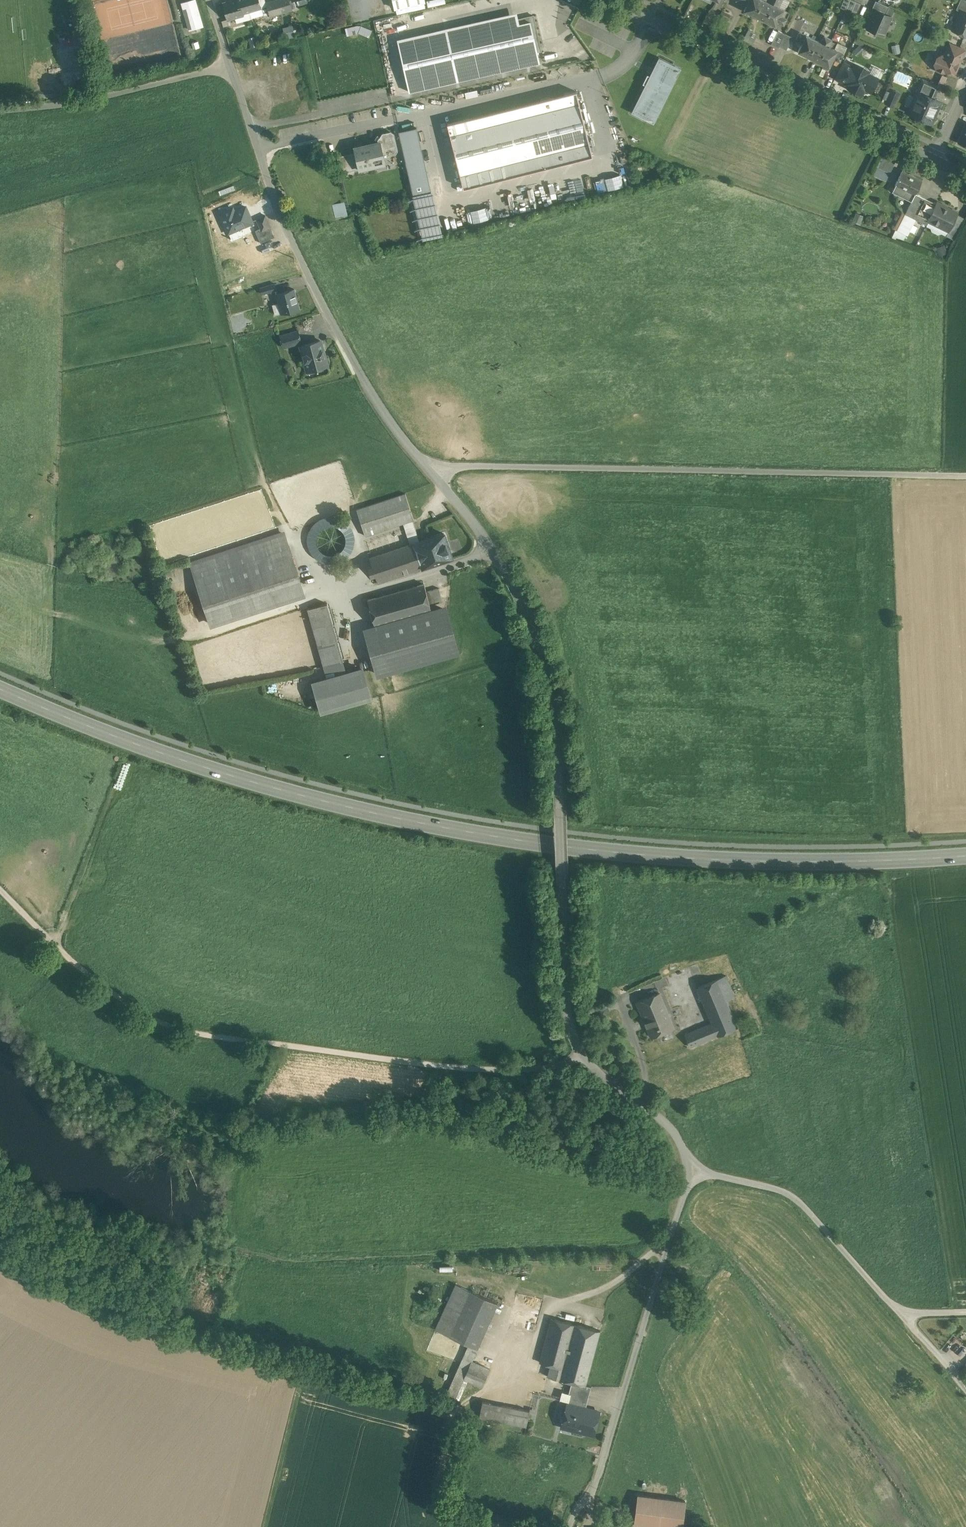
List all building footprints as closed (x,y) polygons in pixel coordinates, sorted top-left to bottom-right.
[(182,3),(190,30),(203,26),(195,0),(192,0),(182,3)] [(223,3),(228,19),(244,15),(243,13),(239,0),(233,0),(223,3)] [(243,13),(250,11),(252,17),(263,14),(259,0),(239,0),(243,13)] [(274,1),(278,13),(291,9),(289,0),(276,0),(274,1)] [(395,8),(396,8),(424,2),(425,2),(425,0),(393,0),(395,8)] [(736,0),(747,6),(744,11),(755,16),(763,0),(736,0)] [(764,0),(763,0),(755,16),(765,21),(775,0),(768,0),(767,1),(764,0)] [(765,21),(775,26),(778,21),(784,24),(790,12),(779,7),(782,0),(775,0),(765,21)] [(840,7),(846,9),(850,0),(843,0),(840,7)] [(846,9),(851,12),(856,1),(854,0),(850,0),(846,9)] [(889,6),(876,0),(872,8),(875,10),(876,9),(886,14),(889,6)] [(956,9),(962,11),(965,13),(965,0),(960,0),(956,9)] [(274,1),(266,3),(270,16),(278,13),(274,1)] [(856,1),(851,12),(857,14),(861,3),(856,1)] [(424,2),(396,8),(397,14),(426,7),(424,2)] [(886,14),(876,9),(875,10),(867,28),(876,32),(876,31),(883,34),(891,16),(886,14)] [(962,11),(954,30),(965,35),(965,13),(962,11)] [(517,12),(396,39),(409,93),(540,63),(530,21),(520,23),(517,12)] [(778,30),(771,45),(778,48),(779,46),(785,34),(778,30)] [(817,40),(808,36),(806,35),(800,32),(796,40),(802,43),(798,52),(799,52),(800,52),(809,57),(817,40)] [(792,37),(785,34),(779,46),(786,50),(792,37)] [(821,42),(817,40),(809,57),(819,62),(827,45),(829,46),(832,40),(824,36),(821,42)] [(950,43),(945,55),(944,54),(938,57),(935,63),(937,70),(944,73),(950,70),(955,72),(965,50),(950,43)] [(829,46),(827,45),(819,62),(829,67),(830,65),(833,58),(840,61),(844,54),(837,50),(836,50),(829,46)] [(659,57),(632,112),(654,123),(681,68),(659,57)] [(843,62),(836,78),(846,83),(853,67),(843,62)] [(870,71),(855,64),(853,67),(846,83),(846,84),(854,88),(853,90),(862,94),(865,88),(871,92),(878,79),(868,74),(870,71)] [(939,86),(923,79),(917,91),(918,92),(919,91),(934,98),(939,86)] [(892,90),(886,103),(893,107),(899,93),(892,90)] [(576,91),(447,124),(460,174),(589,142),(576,91)] [(934,98),(919,91),(918,92),(909,113),(916,117),(916,118),(917,121),(920,123),(923,122),(924,120),(931,123),(941,101),(934,98)] [(417,128),(400,132),(414,195),(431,191),(417,128)] [(391,132),(383,133),(381,136),(381,138),(380,138),(378,140),(379,142),(381,142),(384,158),(389,157),(388,154),(396,153),(397,150),(394,134),(391,132)] [(379,142),(354,148),(359,168),(385,162),(384,158),(381,142),(379,142)] [(589,142),(460,174),(464,188),(593,156),(589,142)] [(884,154),(875,173),(887,180),(897,161),(884,154)] [(351,155),(338,158),(341,172),(354,169),(351,155)] [(922,180),(902,170),(893,190),(914,200),(908,214),(914,218),(925,197),(916,193),(922,180)] [(431,192),(414,196),(414,195),(413,195),(423,239),(443,235),(433,190),(431,191),(431,192)] [(925,197),(914,218),(927,224),(929,220),(929,219),(936,203),(925,197)] [(335,216),(348,214),(346,201),(333,203),(335,216)] [(957,213),(937,203),(936,203),(929,219),(929,220),(949,229),(957,213)] [(246,206),(231,213),(229,209),(220,213),(228,232),(253,222),(246,206)] [(905,213),(896,229),(906,234),(914,218),(908,214),(905,213)] [(265,215),(257,219),(261,227),(255,230),(261,243),(275,236),(265,215)] [(247,232),(243,233),(247,245),(251,244),(247,232)] [(275,283),(261,287),(262,293),(277,289),(275,283)] [(295,289),(276,294),(281,313),(300,307),(295,289)] [(298,330),(280,335),(284,347),(301,342),(298,330)] [(320,340),(301,345),(308,370),(327,365),(320,340)] [(405,493),(357,509),(365,536),(414,519),(405,493)] [(336,559),(335,554),(356,550),(351,522),(340,524),(338,517),(307,522),(313,563),(336,559)] [(413,523),(404,526),(410,544),(370,558),(378,582),(429,565),(428,564),(420,543),(413,523)] [(283,533),(192,563),(212,624),(303,594),(283,533)] [(442,535),(420,543),(428,564),(449,557),(442,535)] [(424,584),(368,599),(375,626),(432,611),(430,605),(426,591),(424,584)] [(439,588),(426,591),(430,605),(443,601),(439,588)] [(327,603),(308,608),(324,666),(343,661),(327,603)] [(432,611),(375,626),(376,629),(366,632),(378,674),(458,652),(446,610),(432,613),(432,611)] [(343,661),(324,666),(328,678),(347,673),(343,661)] [(328,678),(314,682),(322,711),(370,697),(362,668),(347,673),(328,678)] [(726,975),(698,987),(712,1021),(718,1035),(746,1024),(726,975)] [(659,994),(638,1002),(645,1019),(666,1010),(659,994)] [(666,1010),(645,1019),(652,1036),(673,1027),(666,1010)] [(690,1047),(718,1035),(712,1021),(684,1032),(690,1047)] [(456,1284),(435,1330),(450,1336),(471,1291),(456,1284)] [(498,1303),(471,1291),(450,1336),(469,1345),(478,1348),(498,1303)] [(600,1331),(551,1318),(540,1362),(551,1365),(548,1376),(572,1382),(578,1384),(586,1386),(586,1385),(600,1331)] [(469,1345),(447,1394),(455,1399),(464,1379),(472,1361),(478,1348),(469,1345)] [(490,1369),(472,1361),(464,1379),(482,1386),(490,1369)] [(587,1403),(574,1399),(578,1384),(572,1382),(569,1393),(571,1394),(563,1424),(572,1426),(571,1429),(593,1435),(599,1411),(586,1408),(587,1403)] [(586,1386),(578,1384),(574,1399),(587,1403),(591,1386),(586,1385),(586,1386)] [(530,1410),(483,1401),(479,1417),(527,1426),(530,1410)] [(638,1495),(634,1525),(653,1526),(682,1526),(686,1501),(638,1495)]
